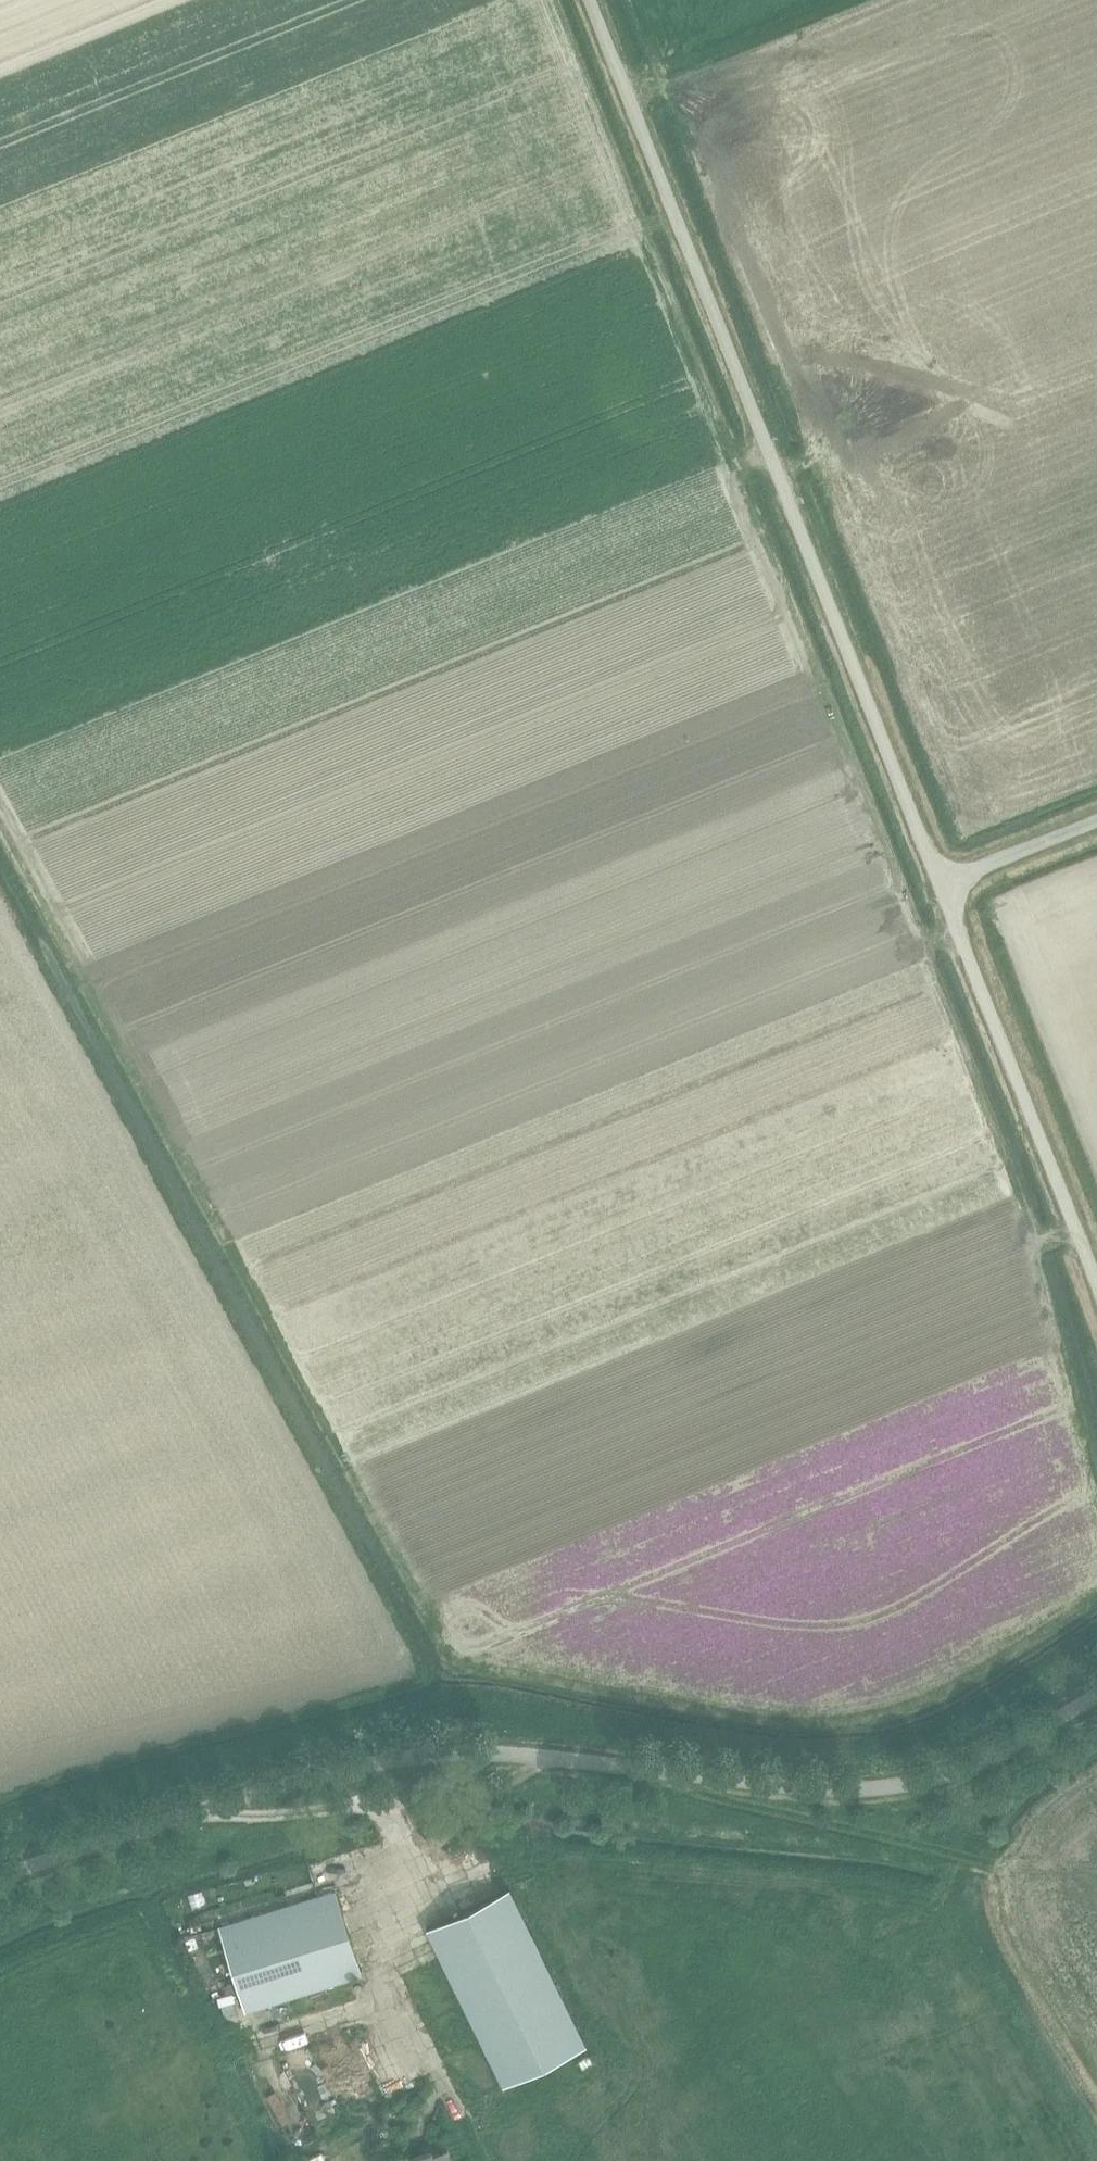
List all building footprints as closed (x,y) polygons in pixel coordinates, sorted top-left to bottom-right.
[(366,1847),(351,1850),(354,1864),(369,1861),(366,1847)] [(503,2083),(585,2043),(508,1886),(426,1927),(503,2083)] [(347,1975),(360,1971),(335,1890),(218,1926),(250,2031),(354,2000),(347,1975)] [(447,2148),(432,2154),(431,2151),(405,2160),(452,2160),(447,2148)]
